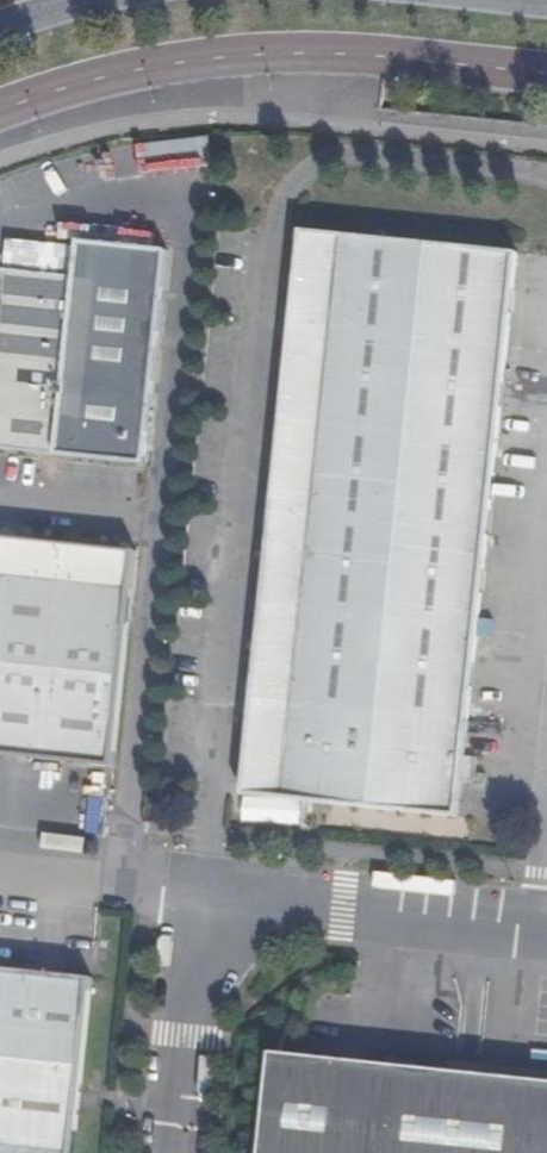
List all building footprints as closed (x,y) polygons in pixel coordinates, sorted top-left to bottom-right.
[(528,259),(312,237),(308,274),(252,794),(464,815),(493,563),(528,259)] [(151,464),(174,252),(85,244),(81,282),(8,274),(0,328),(0,448),(151,464)] [(118,764),(141,552),(0,537),(0,752),(118,764)] [(94,978),(0,968),(0,1152),(75,1152),(94,978)] [(265,1051),(254,1152),(546,1152),(546,1081),(265,1051)]
